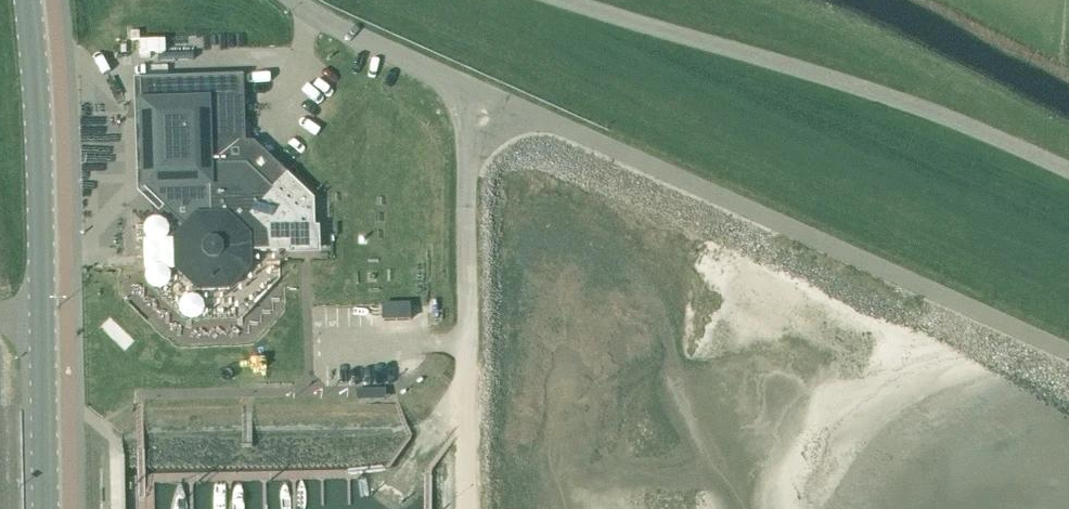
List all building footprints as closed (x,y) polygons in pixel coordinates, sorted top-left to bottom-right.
[(143,42),(144,56),(170,54),(169,40),(143,42)] [(141,116),(143,189),(163,208),(144,228),(145,250),(168,250),(168,260),(175,260),(175,270),(197,291),(228,290),(249,268),(249,252),(299,250),(314,236),(313,200),(275,164),(253,143),(245,143),(243,97),(242,76),(210,77),(140,79),(141,116)] [(409,306),(383,307),(383,309),(383,321),(409,321),(409,306)]
